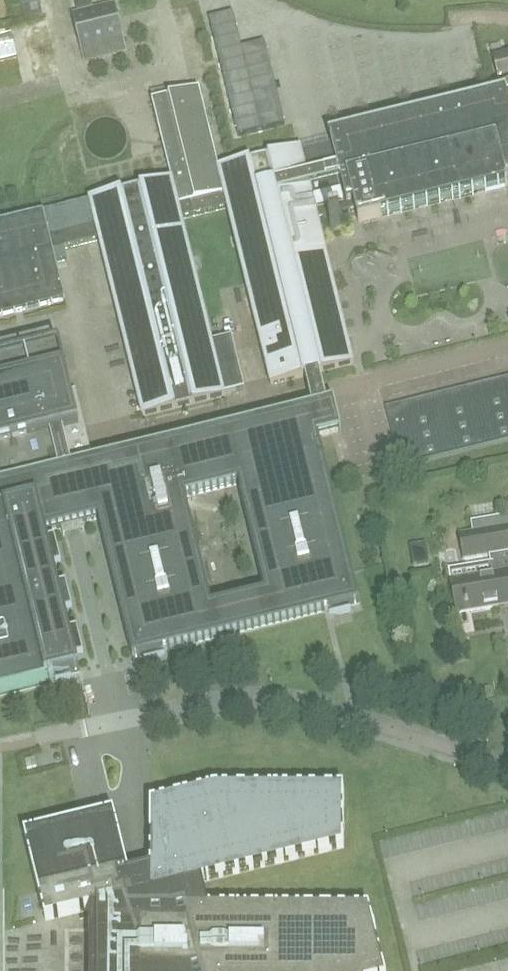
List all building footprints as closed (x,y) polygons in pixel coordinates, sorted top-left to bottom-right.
[(125,41),(116,4),(73,17),(82,54),(125,41)] [(285,125),(265,43),(242,48),(233,13),(209,19),(238,136),(285,125)] [(51,72),(41,24),(0,33),(0,83),(51,72)] [(507,74),(507,53),(494,57),(499,77),(507,74)] [(507,185),(507,92),(329,136),(329,137),(331,137),(333,143),(301,151),(301,147),(219,167),(200,88),(153,100),(172,179),(89,199),(89,200),(0,223),(0,316),(65,300),(56,262),(67,259),(65,247),(99,239),(143,415),(226,395),(226,393),(245,389),(233,338),(213,342),(182,218),(227,207),(271,384),(354,363),(318,218),(355,209),(358,221),(507,185)] [(72,470),(63,432),(78,428),(58,346),(0,360),(0,696),(49,684),(48,679),(79,671),(77,662),(84,660),(78,632),(70,634),(65,615),(73,613),(66,585),(58,587),(54,569),(62,567),(55,539),(47,541),(45,532),(98,519),(132,659),(359,603),(317,436),(339,431),(333,406),(328,408),(312,411),(72,470)] [(382,399),(393,457),(507,435),(507,374),(382,399)] [(471,521),(473,531),(460,533),(464,559),(490,554),(493,572),(451,579),(456,615),(507,607),(507,515),(471,521)] [(369,908),(208,907),(202,882),(344,847),(344,788),(215,787),(151,803),(150,868),(140,870),(129,873),(114,812),(24,834),(45,920),(91,909),(90,970),(385,970),(369,908)]
